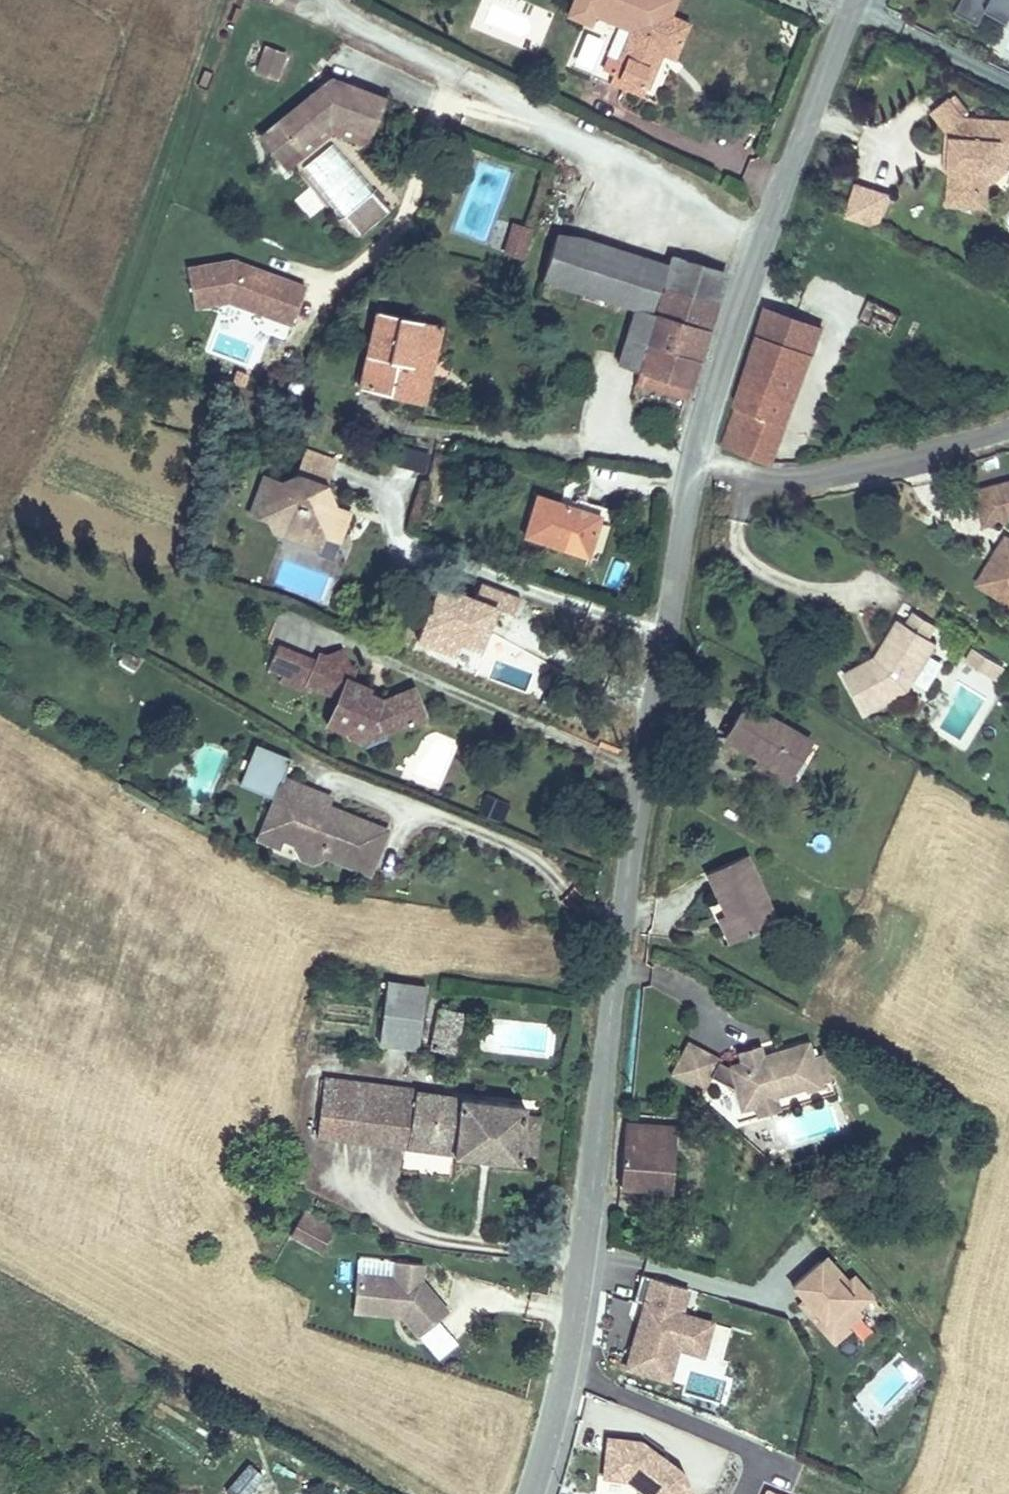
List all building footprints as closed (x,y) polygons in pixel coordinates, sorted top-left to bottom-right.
[(610,64),(642,79),(657,46),(669,52),(684,18),(642,0),(614,0),(607,16),(626,25),(617,46),(610,64)] [(957,12),(979,21),(985,7),(1008,17),(1008,0),(962,0),(957,12)] [(507,51),(521,58),(540,28),(532,23),(529,29),(522,24),(507,51)] [(610,64),(617,46),(603,40),(593,62),(607,69),(610,64)] [(276,79),(287,51),(262,41),(251,70),(276,79)] [(642,79),(610,64),(607,69),(604,75),(637,89),(642,79)] [(263,132),(281,155),(296,143),(292,136),(306,125),(311,131),(322,122),(317,116),(329,109),(333,116),(372,128),(382,94),(331,74),(263,132)] [(926,93),(941,112),(939,131),(944,132),(943,151),(939,187),(971,191),(975,154),(995,140),(994,138),(995,137),(997,140),(997,141),(1008,142),(1008,105),(960,99),(945,79),(926,93)] [(317,116),(322,122),(333,116),(329,109),(317,116)] [(292,136),(296,143),(311,131),(306,125),(292,136)] [(997,140),(995,137),(994,138),(995,140),(975,154),(971,191),(979,192),(981,164),(989,164),(1004,154),(1005,148),(1008,148),(1008,142),(997,141),(997,140)] [(325,143),(296,173),(359,235),(388,205),(325,143)] [(882,173),(849,161),(837,194),(870,206),(882,173)] [(295,198),(309,216),(323,205),(309,187),(295,198)] [(526,259),(530,225),(507,222),(503,256),(526,259)] [(652,311),(669,266),(557,224),(541,270),(632,305),(652,311)] [(632,305),(614,355),(684,381),(703,329),(678,320),(698,265),(673,255),(669,266),(652,311),(632,305)] [(290,324),(304,287),(286,280),(284,285),(274,281),(276,276),(231,259),(186,267),(193,307),(228,300),(290,324)] [(723,274),(698,265),(678,320),(703,329),(723,274)] [(276,276),(274,281),(284,285),(286,280),(276,276)] [(810,310),(756,291),(748,316),(803,333),(810,310)] [(883,308),(857,297),(842,332),(868,343),(883,308)] [(389,395),(391,385),(415,390),(420,367),(416,366),(419,357),(433,360),(441,325),(376,310),(360,388),(389,395)] [(803,333),(748,316),(714,430),(769,446),(803,333)] [(415,390),(391,385),(389,395),(425,401),(433,360),(419,357),(416,366),(420,367),(415,390)] [(266,515),(273,532),(285,526),(291,538),(308,531),(314,542),(327,536),(339,541),(349,512),(334,507),(327,509),(323,499),(330,496),(325,485),(335,459),(307,449),(298,475),(276,485),(274,480),(263,476),(250,513),(261,517),(266,515)] [(999,589),(1008,574),(1008,467),(962,479),(970,514),(1003,505),(1008,529),(994,534),(969,570),(999,589)] [(594,554),(604,507),(540,491),(529,538),(594,554)] [(323,499),(327,509),(334,507),(330,496),(323,499)] [(621,513),(604,507),(594,554),(609,558),(621,513)] [(999,589),(1008,595),(1008,574),(999,589)] [(483,648),(496,597),(432,580),(416,642),(454,652),(457,641),(483,648)] [(479,598),(513,609),(518,595),(484,583),(479,598)] [(901,610),(891,624),(915,639),(924,624),(901,610)] [(869,649),(836,665),(855,704),(895,685),(921,644),(915,639),(891,624),(888,622),(869,649)] [(116,662),(134,671),(140,658),(122,649),(116,662)] [(956,662),(980,680),(989,669),(965,650),(956,662)] [(287,680),(296,661),(281,653),(273,672),(287,680)] [(331,663),(352,672),(347,657),(331,663)] [(296,661),(287,680),(284,687),(308,700),(313,691),(322,672),(296,661)] [(322,672),(313,691),(346,705),(340,723),(372,736),(380,730),(391,732),(392,736),(428,721),(417,695),(394,706),(353,690),(357,674),(352,672),(331,663),(327,662),(322,672)] [(737,698),(717,733),(750,753),(783,773),(803,738),(737,698)] [(372,736),(340,723),(337,729),(374,746),(392,736),(391,732),(380,730),(372,736)] [(777,782),(783,773),(750,753),(745,764),(777,782)] [(333,801),(285,788),(273,828),(290,837),(285,846),(300,855),(305,868),(320,872),(332,866),(374,878),(388,827),(340,814),(337,823),(328,821),(330,811),(333,801)] [(340,814),(330,811),(328,821),(337,823),(340,814)] [(285,846),(290,837),(273,828),(267,847),(280,855),(285,846)] [(719,906),(730,932),(769,914),(741,852),(702,870),(719,906)] [(720,938),(730,932),(719,906),(707,911),(720,938)] [(322,979),(316,1039),(404,1047),(409,988),(322,979)] [(416,1003),(411,1049),(433,1051),(437,1005),(416,1003)] [(675,1043),(664,1076),(697,1087),(699,1078),(728,1085),(732,1107),(751,1103),(747,1092),(770,1084),(773,1095),(795,1088),(796,1093),(813,1089),(811,1082),(826,1079),(818,1050),(807,1053),(803,1036),(773,1046),(777,1055),(759,1061),(756,1050),(735,1057),(717,1064),(708,1055),(675,1043)] [(735,1057),(756,1050),(754,1042),(733,1046),(735,1057)] [(773,1046),(756,1050),(759,1061),(777,1055),(773,1046)] [(770,1084),(747,1092),(751,1103),(753,1110),(775,1103),(773,1095),(770,1084)] [(400,1149),(406,1094),(315,1085),(313,1104),(375,1109),(372,1146),(400,1149)] [(448,1156),(512,1162),(513,1152),(514,1137),(516,1116),(517,1105),(406,1094),(400,1149),(448,1154),(448,1156)] [(372,1146),(375,1109),(313,1104),(309,1143),(320,1145),(321,1143),(345,1145),(345,1147),(348,1147),(348,1145),(348,1144),(372,1146)] [(514,1137),(513,1152),(528,1153),(531,1117),(516,1116),(514,1137)] [(674,1186),(680,1125),(631,1122),(624,1180),(674,1186)] [(324,1252),(338,1226),(307,1210),(293,1236),(324,1252)] [(428,1259),(401,1258),(400,1274),(363,1273),(362,1295),(377,1295),(376,1305),(404,1306),(410,1313),(428,1332),(456,1305),(427,1275),(428,1259)] [(844,1287),(825,1265),(790,1295),(816,1325),(812,1329),(831,1351),(878,1309),(852,1280),(844,1287)] [(683,1310),(689,1287),(647,1275),(621,1367),(669,1381),(679,1348),(703,1355),(713,1318),(683,1310)] [(410,1313),(404,1306),(376,1305),(377,1295),(362,1295),(361,1311),(410,1313)] [(657,1422),(590,1447),(608,1493),(628,1493),(643,1488),(645,1493),(684,1493),(657,1422)] [(263,1473),(244,1460),(223,1490),(229,1493),(249,1493),(263,1473)]
